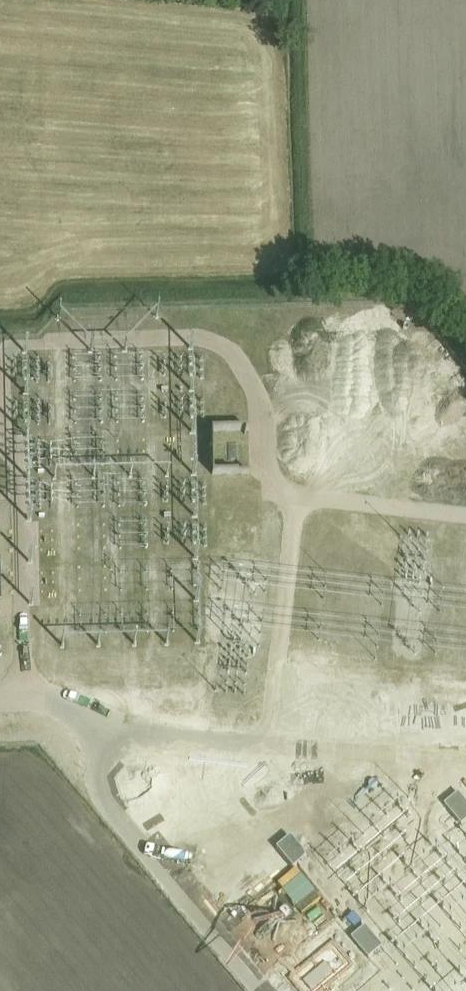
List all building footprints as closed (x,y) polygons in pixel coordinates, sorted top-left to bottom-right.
[(196,439),(198,471),(217,470),(216,458),(239,457),(239,465),(252,464),(250,426),(211,428),(212,438),(196,439)] [(460,793),(446,804),(463,825),(465,822),(465,800),(460,793)] [(307,857),(290,837),(276,848),(293,869),(307,857)] [(383,947),(366,926),(352,938),(369,959),(383,947)]
